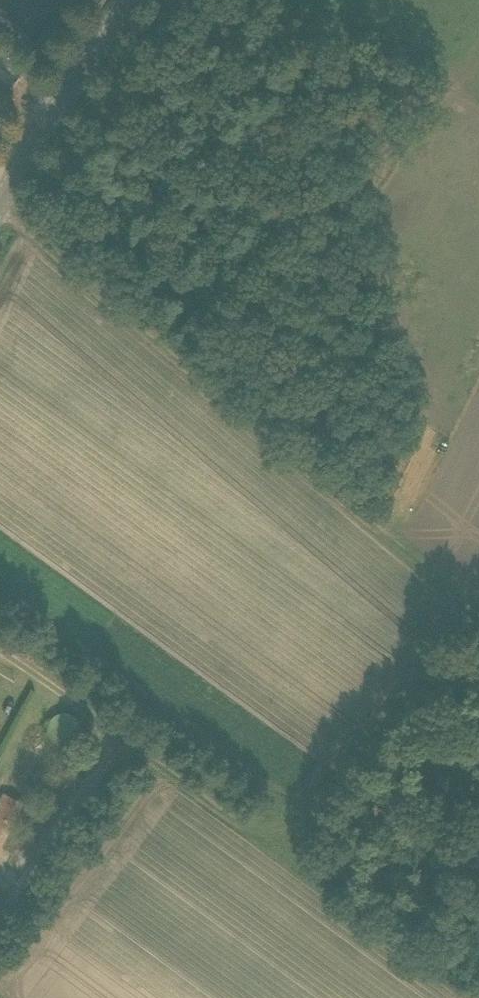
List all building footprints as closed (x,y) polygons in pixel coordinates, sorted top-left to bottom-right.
[(22,802),(4,793),(0,802),(0,847),(22,802)]
